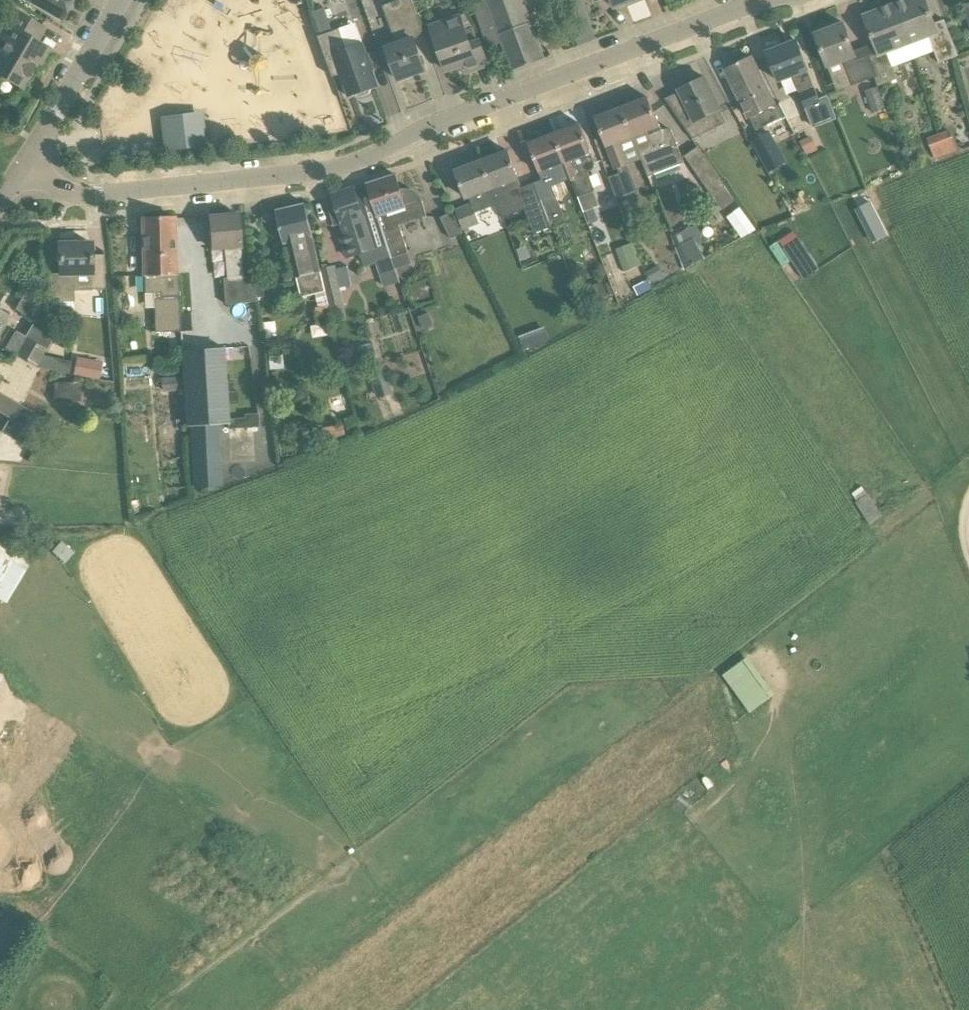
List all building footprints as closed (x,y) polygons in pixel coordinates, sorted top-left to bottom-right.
[(30,1),(62,19),(73,0),(28,0),(30,1)] [(415,40),(426,36),(413,0),(400,0),(383,6),(397,45),(387,48),(399,81),(426,71),(415,40)] [(490,48),(504,43),(514,71),(545,59),(524,0),(473,0),(490,48)] [(580,46),(597,40),(581,0),(562,0),(580,46)] [(910,45),(930,37),(940,64),(960,57),(946,19),(935,23),(927,0),(908,0),(895,5),(910,45)] [(889,53),(910,45),(895,5),(865,16),(880,56),(871,59),(876,77),(880,87),(899,80),(889,53)] [(315,12),(322,36),(332,32),(324,9),(315,12)] [(16,30),(0,57),(0,74),(22,87),(38,61),(41,63),(49,49),(37,41),(44,29),(17,12),(8,26),(16,30)] [(431,27),(434,37),(446,71),(465,64),(469,73),(490,65),(481,41),(479,41),(474,28),(466,31),(461,16),(431,27)] [(876,77),(871,59),(870,56),(858,60),(844,24),(817,35),(829,67),(844,61),(853,86),(876,77)] [(379,88),(364,43),(348,49),(341,29),(319,37),(334,78),(343,75),(351,98),(357,96),(362,98),(371,95),(373,90),(379,88)] [(768,53),(780,81),(794,76),(802,96),(801,96),(806,108),(822,102),(817,90),(813,81),(809,70),(798,42),(768,53)] [(752,58),(727,70),(754,125),(755,125),(754,123),(757,121),(760,126),(780,116),(752,58)] [(666,99),(675,111),(695,140),(728,124),(706,78),(681,90),(681,92),(666,99)] [(872,113),(885,108),(877,86),(864,91),(872,113)] [(650,98),(623,108),(634,137),(649,177),(685,163),(673,131),(668,129),(661,131),(660,127),(661,127),(650,98)] [(634,137),(623,108),(596,119),(607,147),(608,147),(617,170),(629,165),(620,142),(634,137)] [(581,124),(555,134),(573,182),(580,198),(588,194),(596,191),(589,173),(594,171),(597,165),(581,124)] [(203,126),(164,131),(166,150),(206,145),(203,126)] [(938,134),(946,155),(957,151),(949,130),(938,134)] [(752,142),(770,173),(788,163),(770,132),(752,142)] [(563,186),(573,182),(555,134),(529,144),(540,173),(541,172),(549,191),(563,186)] [(934,159),(946,155),(938,134),(927,138),(934,159)] [(811,136),(800,141),(807,156),(818,150),(811,136)] [(509,152),(483,162),(493,189),(501,208),(523,200),(536,234),(553,228),(550,221),(549,217),(542,199),(536,183),(523,188),(509,152)] [(488,191),(493,189),(483,162),(457,172),(467,199),(468,199),(470,206),(457,211),(468,239),(484,233),(476,210),(487,206),(482,193),(488,191)] [(710,165),(696,174),(723,212),(736,203),(710,165)] [(616,199),(628,195),(621,174),(609,178),(616,199)] [(388,245),(392,258),(400,283),(409,280),(405,266),(403,267),(397,248),(410,244),(407,236),(403,237),(399,225),(427,216),(422,199),(421,197),(420,196),(417,193),(414,191),(411,189),(407,189),(401,189),(397,175),(369,184),(388,245)] [(334,227),(343,224),(347,236),(342,237),(349,258),(362,254),(366,266),(392,258),(388,245),(369,184),(334,196),(335,199),(326,202),(334,227)] [(550,221),(562,216),(554,194),(542,199),(549,217),(550,221)] [(585,213),(594,209),(588,194),(580,198),(585,213)] [(887,235),(870,202),(859,208),(876,241),(887,235)] [(307,204),(297,207),(278,211),(286,244),(290,243),(298,277),(303,298),(327,292),(322,271),(307,204)] [(598,221),(594,209),(587,212),(591,224),(598,221)] [(741,211),(731,218),(744,236),(754,229),(741,211)] [(462,234),(452,212),(441,218),(451,239),(462,234)] [(239,215),(212,217),(211,217),(214,250),(225,249),(228,277),(222,278),(224,305),(255,302),(255,298),(253,282),(253,276),(244,276),(239,215)] [(175,218),(174,218),(144,218),(145,277),(146,277),(146,292),(155,292),(156,333),(181,332),(178,296),(179,296),(178,274),(176,274),(175,218)] [(785,249),(794,264),(810,254),(800,238),(785,249)] [(677,248),(686,269),(706,258),(695,239),(677,248)] [(92,243),(60,244),(61,274),(51,275),(51,302),(75,302),(75,290),(105,290),(103,255),(93,256),(92,243)] [(624,271),(641,264),(633,243),(616,249),(624,271)] [(531,258),(527,247),(518,250),(522,261),(531,258)] [(659,266),(646,273),(651,283),(664,275),(659,266)] [(322,271),(327,292),(331,310),(345,306),(336,267),(322,271)] [(35,276),(31,283),(41,289),(42,290),(47,282),(35,276)] [(253,282),(255,298),(267,297),(265,280),(253,282)] [(31,283),(16,309),(27,315),(41,289),(31,283)] [(602,283),(587,290),(592,304),(608,297),(602,283)] [(319,324),(329,323),(327,307),(317,308),(319,324)] [(9,315),(0,310),(0,330),(9,315)] [(431,314),(419,318),(424,329),(435,325),(431,314)] [(36,318),(25,338),(47,350),(58,331),(36,318)] [(53,355),(28,339),(25,338),(15,354),(36,367),(36,368),(43,370),(53,355)] [(224,349),(182,352),(183,378),(184,389),(186,426),(191,426),(195,489),(220,487),(216,424),(228,424),(224,349)] [(99,380),(103,362),(76,357),(72,375),(99,380)] [(69,375),(72,362),(56,358),(53,371),(69,375)] [(393,393),(385,369),(368,375),(375,398),(393,393)] [(163,391),(184,389),(183,378),(162,379),(163,391)] [(54,402),(80,402),(80,383),(54,383),(54,402)] [(0,393),(0,413),(11,419),(3,433),(17,441),(34,413),(0,393)] [(245,418),(228,419),(228,424),(229,429),(258,427),(258,414),(245,414),(245,418)] [(344,420),(347,429),(357,425),(353,416),(344,420)] [(313,431),(315,446),(328,444),(328,440),(344,437),(342,426),(313,431)] [(6,603),(31,561),(17,551),(0,542),(0,600),(6,603)]
